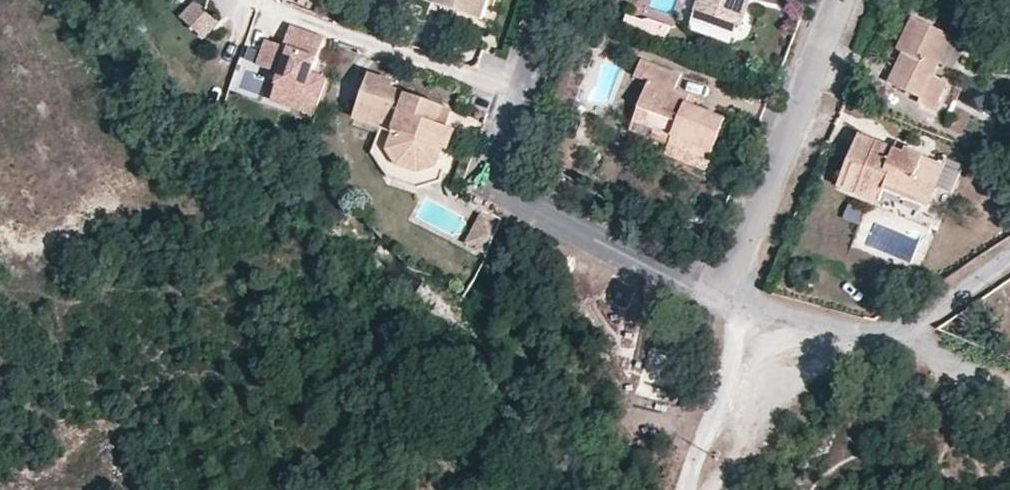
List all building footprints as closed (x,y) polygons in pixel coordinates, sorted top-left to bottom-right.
[(203,8),(194,0),(180,17),(189,24),(203,8)] [(485,0),(436,0),(436,1),(479,16),(485,0)] [(692,5),(737,22),(744,4),(734,1),(734,0),(694,0),(692,5)] [(640,28),(645,12),(622,7),(617,20),(640,28)] [(216,19),(203,8),(189,24),(202,35),(216,19)] [(912,20),(901,47),(908,51),(894,84),(918,94),(915,99),(936,108),(948,79),(934,72),(949,36),(912,20)] [(315,115),(329,78),(313,72),(326,37),(293,25),(286,45),(269,39),(260,64),(283,72),(279,82),(296,88),(298,94),(294,107),(315,115)] [(908,51),(901,47),(887,80),(894,84),(908,51)] [(654,82),(645,106),(670,114),(666,131),(681,136),(678,144),(719,162),(735,119),(707,108),(711,98),(684,88),(689,74),(649,61),(642,77),(654,82)] [(394,76),(366,66),(350,111),(397,127),(394,137),(380,132),(370,158),(387,183),(416,193),(439,187),(442,178),(444,174),(431,167),(438,146),(449,150),(456,129),(445,125),(434,121),(441,102),(392,84),(394,76)] [(296,88),(279,82),(273,100),(294,107),(298,94),(296,88)] [(451,106),(441,102),(434,121),(445,125),(451,106)] [(670,114),(645,106),(638,129),(678,144),(681,136),(666,131),(670,114)] [(397,127),(350,111),(348,120),(380,132),(394,137),(397,127)] [(931,204),(944,170),(907,155),(904,162),(893,156),(858,141),(839,188),(878,207),(884,194),(927,215),(931,204)] [(719,162),(678,144),(674,155),(718,170),(719,162)] [(904,162),(907,155),(909,150),(897,144),(893,156),(904,162)] [(945,166),(944,170),(931,204),(946,210),(961,173),(945,166)] [(479,210),(465,244),(488,253),(502,220),(479,210)]
